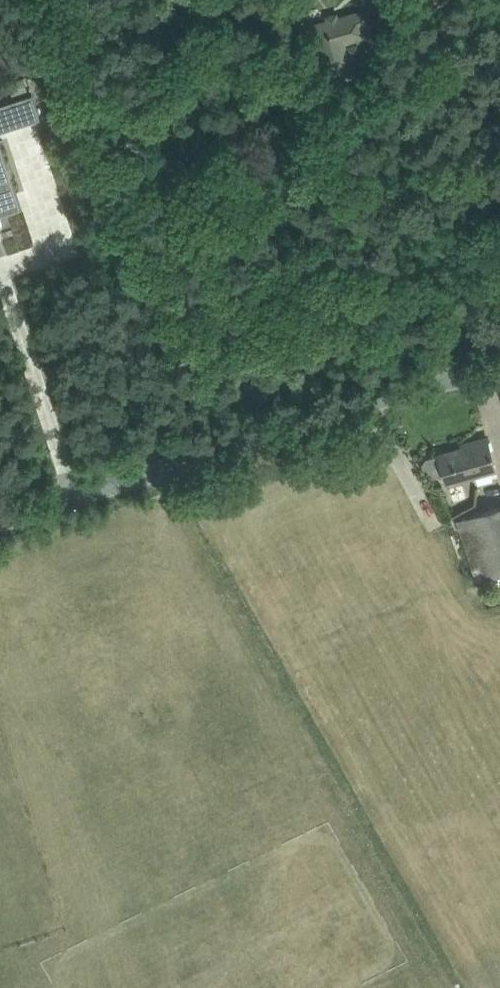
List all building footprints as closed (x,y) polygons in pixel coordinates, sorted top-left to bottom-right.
[(385,18),(397,9),(391,0),(372,0),(385,18)] [(436,9),(445,0),(427,0),(436,9)] [(369,9),(354,13),(310,25),(313,36),(318,35),(323,51),(322,51),(324,57),(325,57),(326,60),(316,62),(323,85),(361,74),(357,56),(367,53),(363,38),(381,33),(377,17),(371,18),(369,9)] [(22,75),(7,80),(12,94),(26,88),(22,75)] [(0,103),(0,130),(41,117),(33,92),(0,103)] [(0,143),(0,213),(21,206),(0,143)] [(444,472),(446,482),(496,468),(487,437),(468,442),(469,445),(438,453),(439,454),(427,457),(423,463),(426,473),(432,475),(444,472)] [(464,539),(474,572),(476,577),(478,576),(499,568),(499,506),(457,520),(464,539)] [(242,568),(246,581),(261,577),(256,564),(242,568)]
